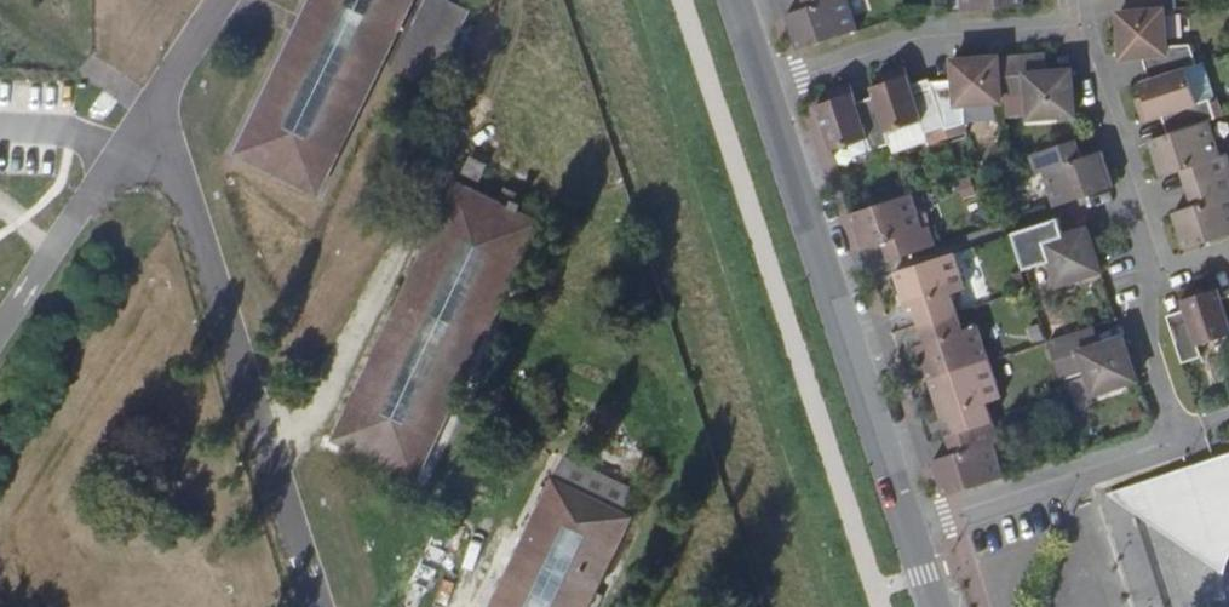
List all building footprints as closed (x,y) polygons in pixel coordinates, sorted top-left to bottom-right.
[(236,156),(316,197),(413,0),(314,0),(236,156)] [(397,69),(439,85),(470,4),(460,0),(423,0),(397,69)] [(805,15),(787,21),(798,56),(858,36),(846,2),(852,0),(813,0),(816,11),(805,15)] [(805,15),(816,11),(813,0),(800,0),(805,15)] [(962,18),(1024,12),(1023,0),(961,0),(962,18)] [(1126,21),(1137,20),(1135,0),(1124,0),(1126,21)] [(1137,20),(1163,18),(1177,16),(1175,0),(1135,0),(1137,20)] [(1167,54),(1163,18),(1137,20),(1126,21),(1118,22),(1122,67),(1141,65),(1152,64),(1159,83),(1185,74),(1195,71),(1188,50),(1167,54)] [(1051,77),(1049,59),(1037,60),(1039,79),(1051,77)] [(1039,79),(1037,60),(997,64),(1001,104),(1028,101),(1031,126),(1074,122),(1073,120),(1070,76),(1051,77),(1039,79)] [(953,69),(954,87),(955,99),(934,101),(944,134),(945,137),(965,130),(964,113),(1001,110),(1001,104),(997,64),(953,69)] [(1141,65),(1148,87),(1159,83),(1152,64),(1141,65)] [(924,140),(944,134),(934,101),(932,96),(913,102),(910,92),(904,74),(881,82),(884,89),(870,94),(873,103),(877,114),(885,139),(920,128),(924,140)] [(1143,129),(1161,123),(1171,120),(1177,137),(1208,127),(1215,125),(1208,106),(1197,109),(1185,74),(1159,83),(1148,87),(1139,90),(1143,103),(1135,106),(1143,129)] [(931,85),(910,92),(913,102),(932,96),(932,94),(931,90),(931,85)] [(954,87),(931,90),(932,94),(932,96),(934,101),(955,99),(954,87)] [(859,120),(855,109),(850,92),(827,100),(830,107),(816,111),(831,157),(867,145),(872,158),(889,152),(885,139),(877,114),(859,120)] [(873,103),(855,109),(859,120),(877,114),(873,103)] [(1161,123),(1166,141),(1177,137),(1171,120),(1161,123)] [(1178,177),(1188,173),(1195,192),(1228,181),(1228,168),(1226,159),(1219,161),(1208,127),(1177,137),(1166,141),(1148,147),(1150,153),(1160,183),(1178,177)] [(1083,164),(1077,145),(1067,149),(1073,167),(1083,164)] [(1073,167),(1067,149),(1029,161),(1036,181),(1042,179),(1053,213),(1112,193),(1101,158),(1083,164),(1073,167)] [(470,162),(462,178),(476,186),(485,169),(470,162)] [(1178,177),(1184,196),(1195,192),(1188,173),(1178,177)] [(1190,212),(1172,218),(1183,254),(1228,239),(1228,181),(1195,192),(1201,209),(1190,212)] [(494,207),(457,189),(331,444),(413,484),(511,281),(520,285),(541,245),(533,240),(538,229),(520,220),(527,208),(502,195),(494,207)] [(1184,196),(1190,212),(1201,209),(1195,192),(1184,196)] [(863,255),(882,250),(892,246),(898,265),(936,252),(930,233),(924,235),(912,200),(905,203),(852,220),(863,255)] [(1069,242),(1062,223),(1050,227),(1058,246),(1069,242)] [(1058,246),(1050,227),(1011,239),(1024,276),(1050,267),(1059,292),(1101,278),(1087,235),(1069,242),(1058,246)] [(882,250),(888,268),(898,265),(892,246),(882,250)] [(913,313),(919,330),(959,317),(954,299),(967,295),(955,258),(902,276),(905,289),(898,292),(906,315),(913,313)] [(1182,315),(1186,326),(1169,332),(1182,369),(1199,363),(1195,352),(1228,340),(1228,335),(1222,315),(1218,303),(1215,294),(1203,298),(1200,290),(1176,298),(1182,315)] [(1218,303),(1222,315),(1228,313),(1228,299),(1218,303)] [(1182,315),(1165,320),(1169,332),(1186,326),(1182,315)] [(931,367),(937,384),(991,366),(979,330),(965,335),(959,317),(919,330),(924,344),(917,347),(924,370),(931,367)] [(1104,349),(1098,329),(1086,333),(1093,353),(1104,349)] [(1123,343),(1104,349),(1093,353),(1086,333),(1047,347),(1047,348),(1059,384),(1086,375),(1094,399),(1136,384),(1123,343)] [(950,421),(955,438),(994,425),(988,407),(1003,403),(991,366),(937,384),(942,397),(934,401),(941,424),(950,421)] [(961,455),(952,458),(933,465),(945,502),(1004,482),(993,447),(1001,444),(994,425),(955,438),(961,455)] [(947,441),(952,458),(961,455),(955,438),(947,441)] [(1226,565),(1228,561),(1228,459),(1212,465),(1110,499),(1158,530),(1224,575),(1226,573),(1226,565)] [(489,606),(590,606),(631,524),(550,484),(489,606)]
